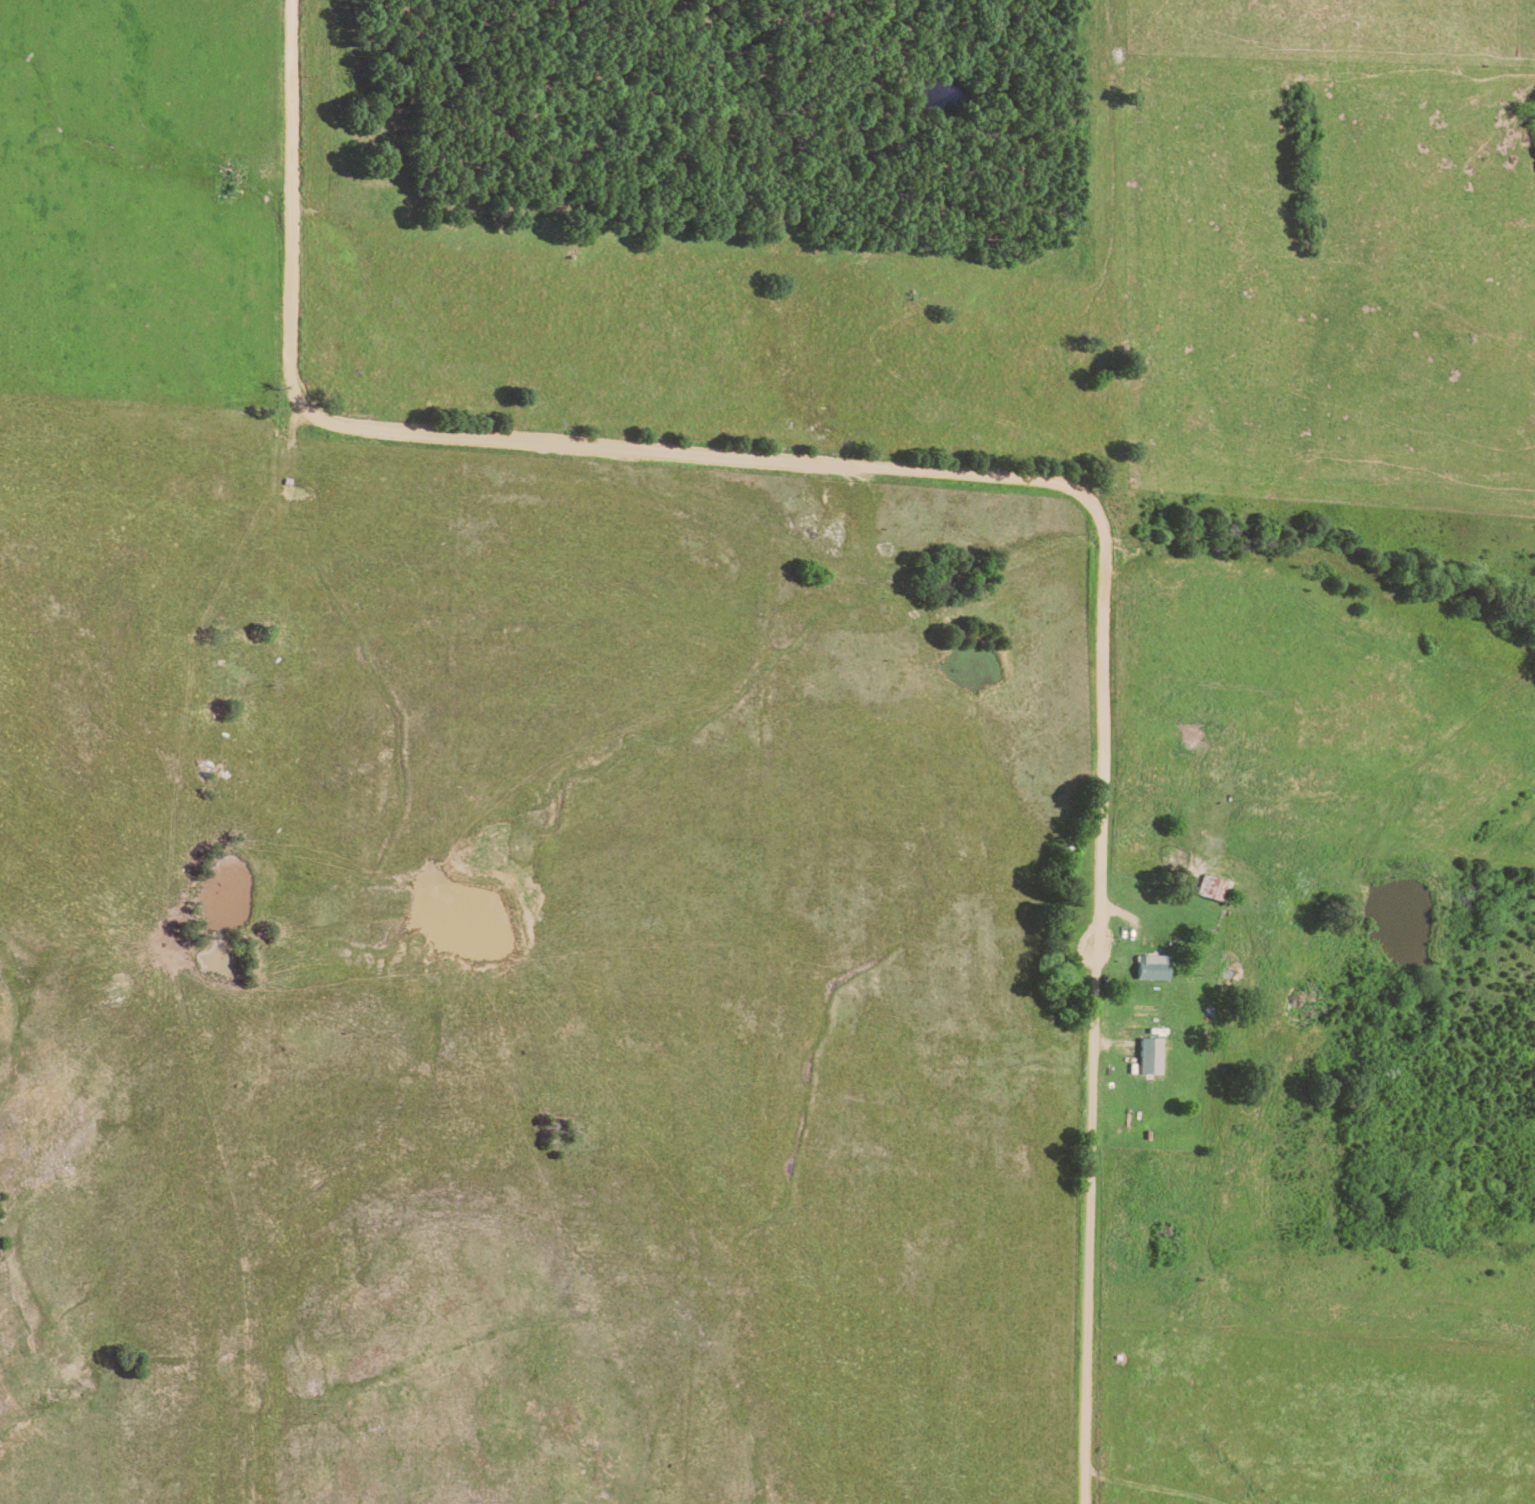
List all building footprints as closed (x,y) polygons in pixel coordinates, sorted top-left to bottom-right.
[(1229,881),(1201,874),(1196,895),(1223,902),(1229,881)] [(1136,979),(1167,980),(1168,956),(1137,955),(1136,979)] [(1162,1074),(1161,1038),(1141,1039),(1141,1074),(1162,1074)]
